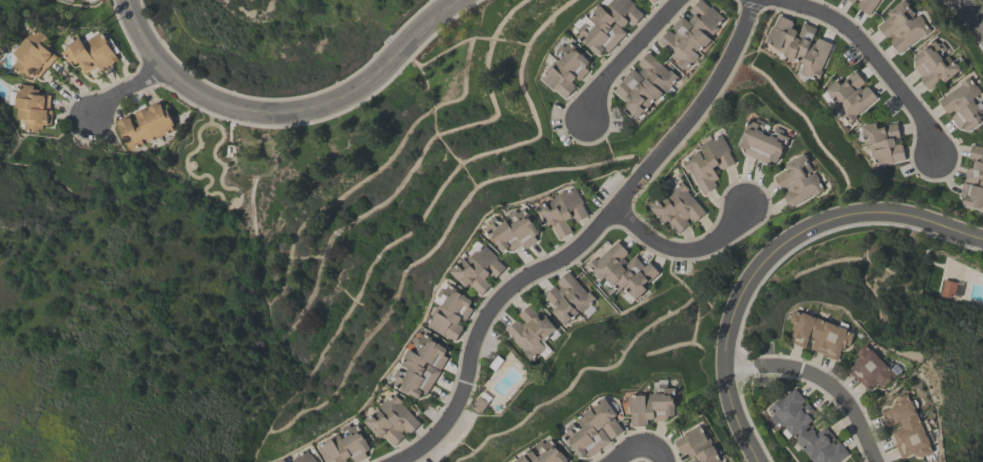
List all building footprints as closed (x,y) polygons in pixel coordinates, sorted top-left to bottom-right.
[(606,8),(614,0),(632,0),(635,3),(634,4),(643,13),(633,24),(632,23),(631,24),(627,21),(624,25),(623,24),(622,25),(620,24),(619,25),(626,32),(607,52),(603,49),(600,53),(599,52),(598,53),(592,48),(588,45),(589,44),(587,42),(586,44),(577,35),(582,30),(579,27),(585,21),(590,26),(591,24),(593,26),(596,23),(589,17),(595,11),(594,10),(600,3),(606,8)] [(689,8),(697,0),(703,0),(709,6),(710,5),(723,18),(716,25),(717,27),(708,36),(710,38),(704,45),(703,45),(697,51),(695,48),(693,50),(697,55),(683,69),(676,62),(678,60),(657,40),(667,29),(668,30),(669,29),(673,33),(675,30),(670,26),(681,15),(689,22),(690,21),(689,19),(689,18),(693,14),(689,10),(690,9),(689,8)] [(856,4),(858,0),(879,0),(869,14),(857,6),(857,5),(856,4)] [(887,11),(900,0),(906,0),(910,4),(910,5),(910,6),(909,7),(915,13),(912,15),(914,17),(918,14),(920,14),(923,19),(923,21),(931,29),(922,36),(921,34),(899,52),(890,41),(891,40),(890,39),(894,35),(891,32),(886,37),(877,25),(890,14),(887,11)] [(802,63),(800,62),(800,61),(793,58),(793,59),(784,55),(785,53),(772,48),(773,45),(764,41),(771,25),(773,26),(778,14),(791,20),(791,21),(792,22),(791,26),(796,29),(798,30),(802,21),(816,27),(810,41),(813,42),(815,38),(817,38),(817,37),(829,42),(829,43),(830,44),(819,69),(821,70),(817,80),(807,75),(805,76),(800,74),(799,71),(802,63)] [(36,27),(48,38),(46,40),(50,44),(47,48),(56,56),(37,77),(31,71),(25,78),(12,65),(19,58),(11,51),(25,36),(26,37),(36,27)] [(100,71),(97,65),(85,72),(80,64),(78,60),(74,63),(72,59),(69,61),(69,60),(67,61),(60,51),(69,45),(68,43),(79,36),(82,41),(101,30),(118,58),(111,62),(112,63),(100,71)] [(960,68),(944,82),(941,78),(928,88),(919,77),(921,76),(913,66),(917,62),(913,57),(914,57),(913,56),(919,51),(919,50),(923,47),(923,48),(925,46),(924,45),(933,38),(938,44),(941,41),(947,48),(941,52),(942,53),(941,55),(943,58),(948,54),(953,60),(955,61),(960,66),(959,67),(960,68)] [(589,60),(588,61),(589,61),(585,66),(588,69),(578,79),(575,76),(571,80),(575,84),(574,85),(575,86),(565,97),(555,88),(554,89),(541,77),(549,68),(548,67),(555,60),(557,60),(558,58),(559,59),(562,56),(560,55),(561,53),(556,49),(562,42),(565,45),(570,40),(578,47),(577,48),(581,51),(584,54),(589,60)] [(677,77),(663,91),(660,88),(659,90),(661,92),(654,98),(648,103),(649,104),(636,118),(620,101),(622,99),(613,89),(623,79),(621,78),(632,67),(636,72),(641,68),(637,64),(638,63),(637,61),(647,51),(668,71),(669,69),(677,77)] [(824,89),(836,79),(840,83),(845,79),(844,78),(855,69),(864,81),(859,86),(861,88),(865,85),(866,86),(867,85),(876,97),(853,114),(855,117),(847,123),(841,115),(840,116),(833,108),(836,106),(830,98),(831,97),(824,89)] [(980,100),(982,104),(982,121),(981,122),(980,120),(968,129),(966,129),(962,124),(958,127),(950,116),(955,112),(953,109),(948,113),(938,100),(961,83),(960,82),(968,75),(975,84),(977,85),(980,89),(979,92),(973,97),(974,99),(973,100),(976,103),(980,100)] [(38,93),(50,94),(48,109),(51,110),(50,124),(46,123),(46,124),(42,124),(41,129),(37,129),(37,131),(22,129),(23,123),(21,123),(21,118),(15,118),(16,107),(13,107),(14,96),(15,97),(15,90),(16,90),(20,87),(20,83),(32,84),(32,88),(38,89),(38,93)] [(115,119),(128,114),(134,127),(140,124),(134,111),(159,100),(163,109),(166,108),(173,124),(171,125),(173,130),(145,142),(143,138),(141,139),(143,144),(128,150),(115,119)] [(790,136),(785,147),(784,146),(777,161),(776,160),(776,161),(769,159),(767,162),(743,152),(745,148),(740,145),(741,144),(740,144),(750,119),(756,121),(758,117),(766,121),(765,123),(770,125),(768,130),(774,132),(777,126),(785,129),(783,133),(790,136)] [(875,167),(872,157),(870,155),(868,146),(869,143),(863,144),(860,131),(862,130),(861,125),(875,121),(877,127),(884,126),(883,124),(896,121),(899,134),(893,136),(895,145),(901,143),(904,158),(892,161),(892,163),(875,167)] [(735,162),(722,169),(721,168),(720,168),(717,164),(712,167),(718,177),(713,180),(716,185),(715,185),(715,187),(702,194),(689,169),(687,170),(682,160),(691,155),(692,153),(697,150),(700,151),(704,158),(706,157),(700,147),(700,145),(702,145),(702,142),(711,137),(712,139),(722,134),(730,150),(729,151),(735,162)] [(971,143),(982,146),(982,210),(976,209),(977,207),(962,204),(963,202),(962,202),(963,196),(959,195),(962,182),(966,167),(973,168),(975,158),(968,157),(971,143)] [(823,187),(790,207),(782,194),(787,190),(784,185),(780,187),(773,176),(787,167),(785,164),(804,152),(805,154),(806,153),(808,157),(807,157),(810,162),(809,162),(813,169),(805,174),(806,176),(814,172),(816,172),(819,177),(819,179),(823,187)] [(682,180),(689,188),(686,190),(705,212),(694,221),(693,220),(691,221),(688,217),(685,219),(689,223),(678,232),(675,231),(666,221),(664,223),(650,206),(651,206),(651,204),(656,200),(658,200),(660,201),(667,194),(666,193),(669,190),(669,189),(671,187),(673,187),(682,180)] [(588,215),(575,222),(572,216),(566,220),(572,231),(559,238),(551,223),(547,225),(537,207),(540,205),(540,204),(545,202),(545,203),(553,199),(552,198),(554,197),(555,194),(562,191),(564,192),(575,186),(583,202),(582,203),(588,215)] [(512,250),(509,247),(504,250),(503,249),(498,244),(494,240),(495,239),(494,237),(492,238),(485,229),(491,224),(489,221),(496,216),(500,221),(501,220),(503,222),(507,219),(510,224),(513,222),(512,220),(513,219),(509,214),(516,208),(519,212),(525,207),(528,212),(527,213),(532,220),(533,220),(536,223),(535,224),(540,230),(538,231),(539,232),(534,236),(537,239),(526,248),(522,243),(512,250)] [(633,299),(622,287),(617,291),(611,284),(611,285),(603,276),(599,279),(598,280),(592,274),(594,273),(586,264),(594,257),(596,259),(617,240),(626,251),(625,252),(626,253),(622,257),(627,262),(634,255),(643,266),(649,261),(658,272),(647,282),(646,281),(644,283),(646,285),(647,287),(645,289),(633,299)] [(505,267),(495,277),(490,273),(485,278),(491,284),(481,295),(469,283),(466,285),(451,270),(453,269),(452,268),(457,263),(458,264),(465,258),(468,260),(469,259),(468,259),(468,257),(475,251),(476,251),(477,251),(485,243),(498,256),(496,258),(505,267)] [(563,324),(552,312),(552,309),(555,306),(554,305),(552,306),(542,295),(554,285),(557,289),(560,287),(556,282),(557,281),(556,280),(567,270),(586,292),(588,290),(595,298),(585,307),(585,309),(582,311),(581,311),(580,312),(574,305),(572,306),(577,312),(574,315),(575,316),(568,322),(567,320),(563,324)] [(938,294),(942,278),(956,282),(952,294),(949,293),(948,297),(938,294)] [(455,340),(444,333),(443,334),(428,325),(434,315),(430,313),(435,305),(437,306),(438,305),(441,305),(441,304),(435,300),(446,281),(458,289),(466,294),(465,295),(472,299),(471,300),(473,300),(469,306),(473,308),(466,319),(462,317),(459,323),(464,326),(455,340)] [(543,346),(543,348),(529,360),(522,352),(524,351),(505,329),(516,319),(517,321),(518,320),(521,323),(524,321),(517,313),(529,304),(538,314),(537,314),(539,317),(541,314),(544,314),(557,329),(543,341),(540,338),(538,340),(543,346)] [(796,309),(803,312),(804,311),(848,328),(847,330),(855,333),(850,345),(846,343),(844,349),(841,347),(836,360),(822,354),(822,353),(810,348),(814,337),(809,335),(804,347),(790,342),(795,329),(792,328),(794,323),(791,321),(796,309)] [(447,348),(446,349),(447,350),(444,355),(448,357),(439,370),(440,371),(426,394),(422,392),(419,397),(417,397),(411,393),(410,394),(406,391),(407,390),(404,389),(403,390),(393,384),(397,378),(394,376),(399,368),(404,372),(405,371),(408,372),(410,369),(402,364),(407,357),(406,356),(411,348),(417,352),(428,336),(447,348)] [(882,388),(876,382),(868,390),(859,380),(858,382),(847,370),(857,361),(855,359),(859,356),(856,353),(866,343),(869,346),(870,346),(881,358),(884,356),(889,361),(891,360),(895,364),(897,363),(902,368),(896,374),(897,375),(882,388)] [(629,395),(645,394),(645,392),(658,392),(658,390),(660,390),(660,388),(664,388),(664,387),(676,387),(676,397),(674,397),(674,401),(675,401),(675,407),(675,414),(669,415),(669,420),(653,420),(653,418),(647,419),(647,425),(631,425),(631,412),(629,412),(629,395)] [(848,453),(836,461),(812,461),(808,457),(795,440),(796,439),(792,434),(791,435),(785,428),(786,427),(784,424),(782,425),(778,421),(774,424),(768,418),(773,414),(767,407),(782,396),(783,397),(795,387),(804,399),(800,402),(803,406),(807,402),(817,415),(807,423),(809,425),(804,429),(806,431),(810,427),(815,433),(824,425),(834,438),(832,440),(834,444),(838,441),(848,453)] [(933,451),(921,456),(919,453),(914,455),(913,452),(901,458),(895,444),(896,443),(891,431),(902,426),(899,421),(888,426),(882,411),(893,406),(892,404),(897,402),(895,398),(907,392),(909,396),(910,396),(912,400),(914,398),(917,400),(918,403),(918,406),(915,408),(931,443),(930,444),(933,451)] [(365,421),(367,420),(366,419),(371,414),(373,415),(380,408),(383,412),(385,410),(381,407),(381,404),(385,401),(387,400),(395,393),(403,401),(401,403),(420,423),(408,434),(404,429),(401,432),(405,435),(394,445),(383,433),(380,436),(365,421)] [(471,405),(478,395),(487,402),(480,412),(471,405)] [(623,430),(610,439),(602,426),(597,430),(598,431),(602,428),(610,440),(599,448),(599,449),(588,457),(585,454),(581,457),(580,456),(579,456),(570,443),(569,444),(562,434),(568,430),(566,427),(573,422),(577,428),(579,427),(580,429),(583,427),(577,419),(584,414),(584,412),(597,403),(596,402),(603,397),(605,396),(618,414),(614,417),(623,430)] [(328,461),(327,461),(318,446),(327,442),(328,439),(336,434),(338,435),(340,434),(343,438),(346,437),(344,434),(346,433),(343,427),(351,423),(353,427),(359,423),(363,432),(365,437),(366,436),(368,440),(367,440),(371,447),(370,448),(370,449),(365,452),(367,456),(357,461),(354,461),(351,456),(346,459),(348,461),(329,461),(328,461)] [(716,453),(721,461),(720,461),(697,461),(698,461),(695,456),(690,458),(687,452),(682,454),(681,452),(680,453),(673,440),(685,434),(684,432),(700,423),(705,433),(707,432),(717,452),(716,453)] [(568,460),(566,461),(520,461),(517,459),(531,447),(539,456),(541,454),(539,452),(540,451),(536,445),(542,440),(545,443),(551,438),(559,448),(558,448),(568,459),(567,459),(568,460)] [(307,449),(317,461),(287,461),(297,454),(299,456),(307,449)]
